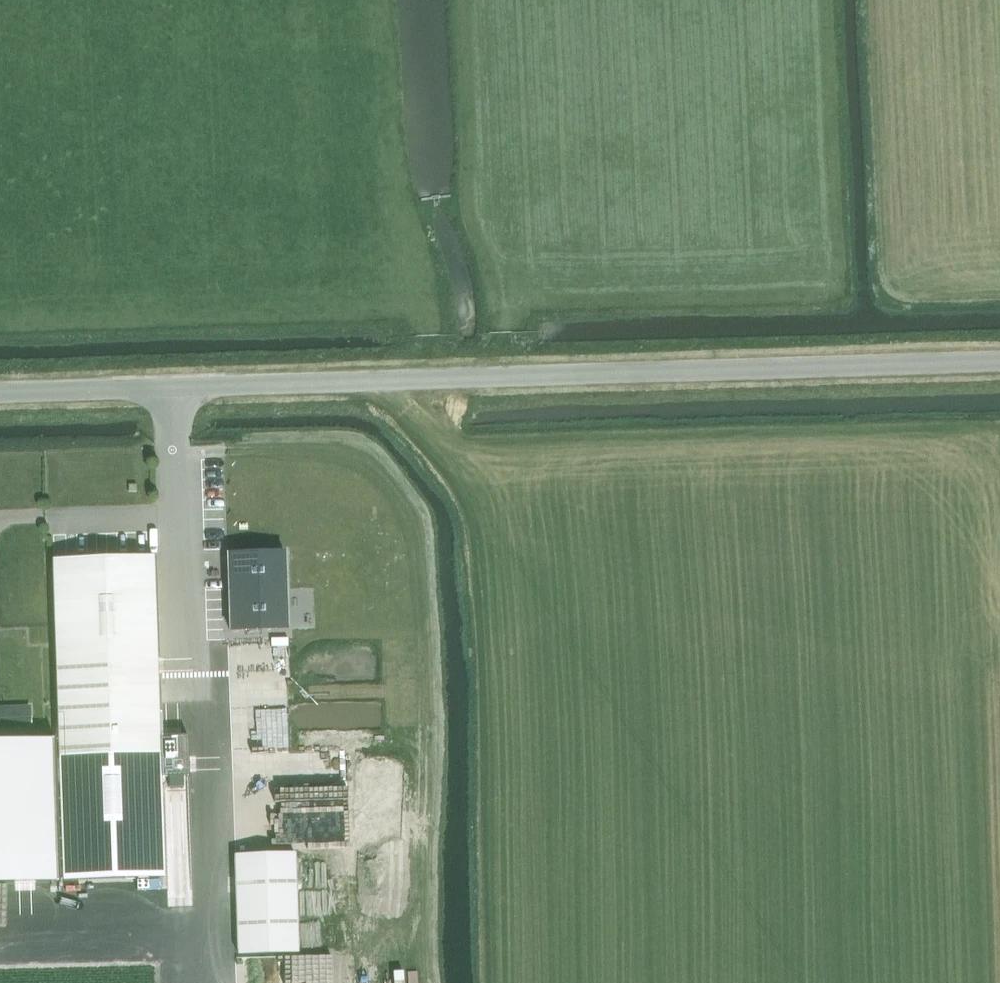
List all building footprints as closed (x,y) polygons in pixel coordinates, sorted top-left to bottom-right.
[(285,552),(228,554),(230,633),(287,632),(285,552)] [(153,556),(52,559),(63,880),(164,877),(161,776),(159,735),(153,556)] [(200,712),(199,692),(174,693),(175,713),(200,712)] [(0,707),(0,738),(28,737),(28,726),(30,726),(30,714),(21,714),(21,706),(0,707)] [(188,734),(159,735),(161,776),(169,776),(169,788),(184,788),(183,776),(189,775),(188,734)] [(0,745),(0,883),(60,881),(54,743),(0,745)] [(296,872),(236,874),(239,974),(299,972),(296,872)]
